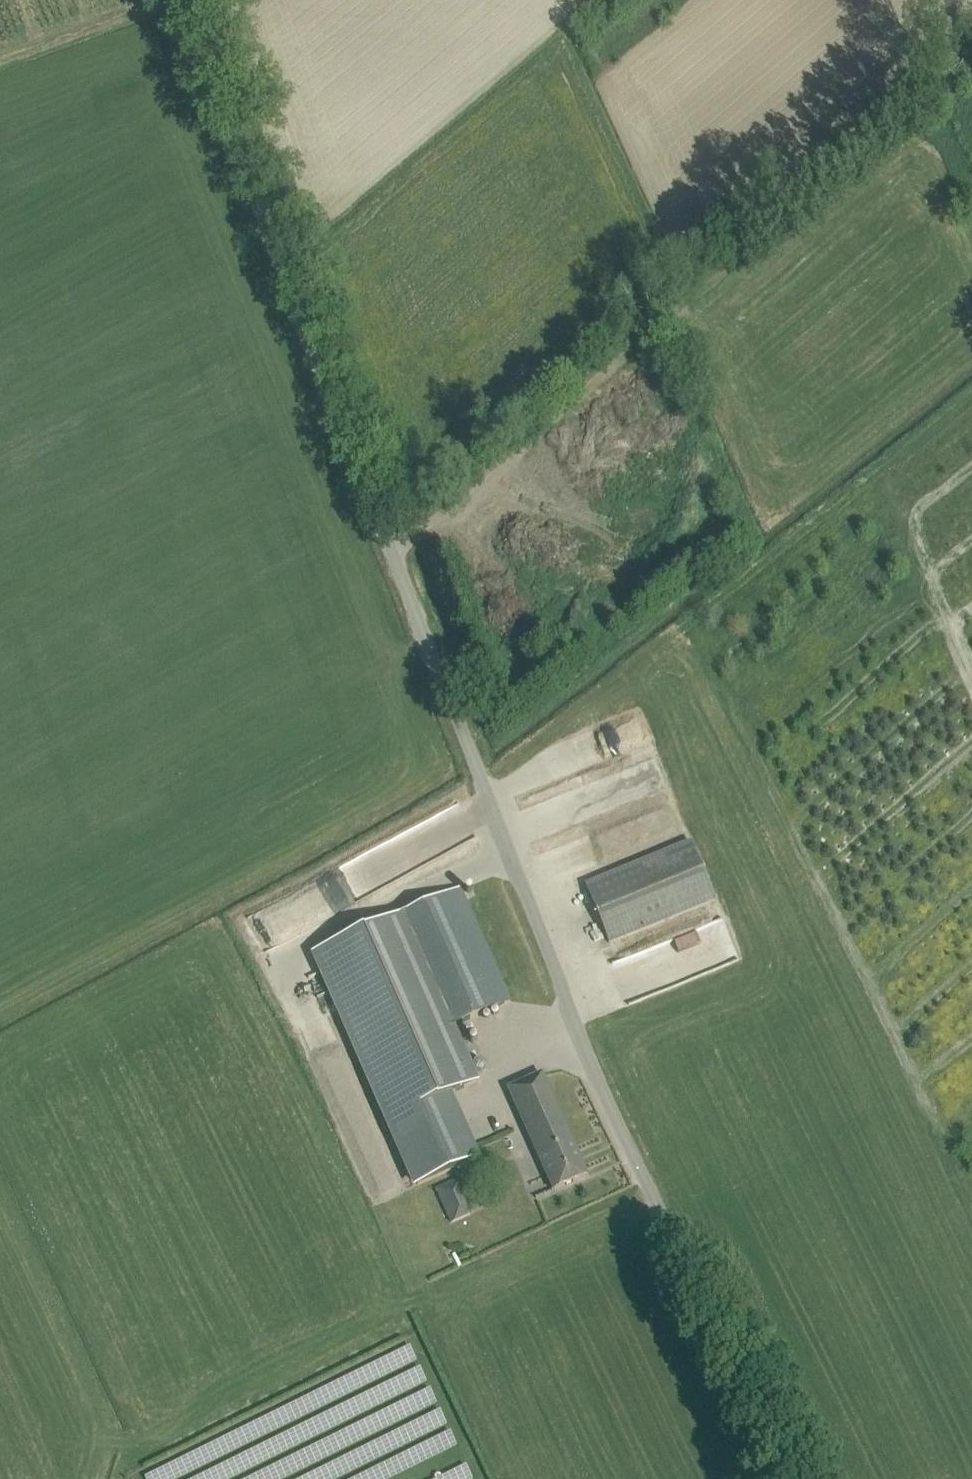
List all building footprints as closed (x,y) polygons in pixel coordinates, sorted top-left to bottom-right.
[(586,885),(609,942),(715,899),(692,842),(586,885)] [(376,927),(316,953),(395,1132),(417,1185),(479,1158),(450,1094),(479,1081),(455,1025),(491,1008),(510,1000),(468,906),(462,893),(460,889),(442,898),(385,923),(376,927)] [(507,1089),(553,1191),(587,1176),(542,1074),(524,1082),(507,1089)] [(436,1188),(454,1222),(478,1209),(460,1175),(436,1188)]
